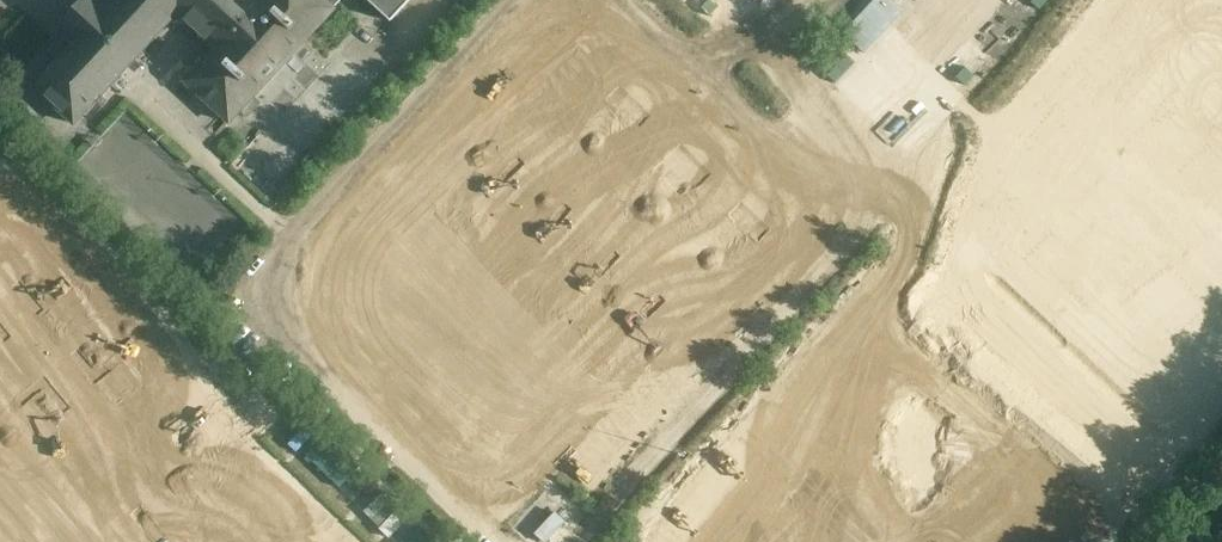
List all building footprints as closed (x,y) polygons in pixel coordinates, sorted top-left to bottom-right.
[(108,6),(103,0),(82,0),(55,28),(71,44),(31,87),(75,127),(177,17),(211,49),(180,81),(229,126),(239,115),(245,121),(258,107),(252,101),(347,0),(113,0),(108,6)] [(388,26),(413,0),(360,0),(388,26)] [(843,33),(863,52),(901,12),(889,0),(875,0),(843,33)] [(245,146),(291,187),(372,98),(338,68),(332,74),(319,61),(304,77),(310,82),(297,96),(307,105),(295,119),(281,106),(245,146)] [(1050,328),(1060,340),(1073,329),(1062,317),(1050,328)] [(305,456),(338,487),(359,465),(325,435),(305,456)] [(728,461),(748,447),(740,436),(720,450),(728,461)] [(727,497),(740,488),(719,457),(706,465),(727,497)] [(377,485),(367,476),(357,485),(367,495),(377,485)] [(565,522),(555,512),(534,534),(543,541),(545,541),(565,522)] [(402,541),(435,541),(418,526),(416,528),(402,541)]
